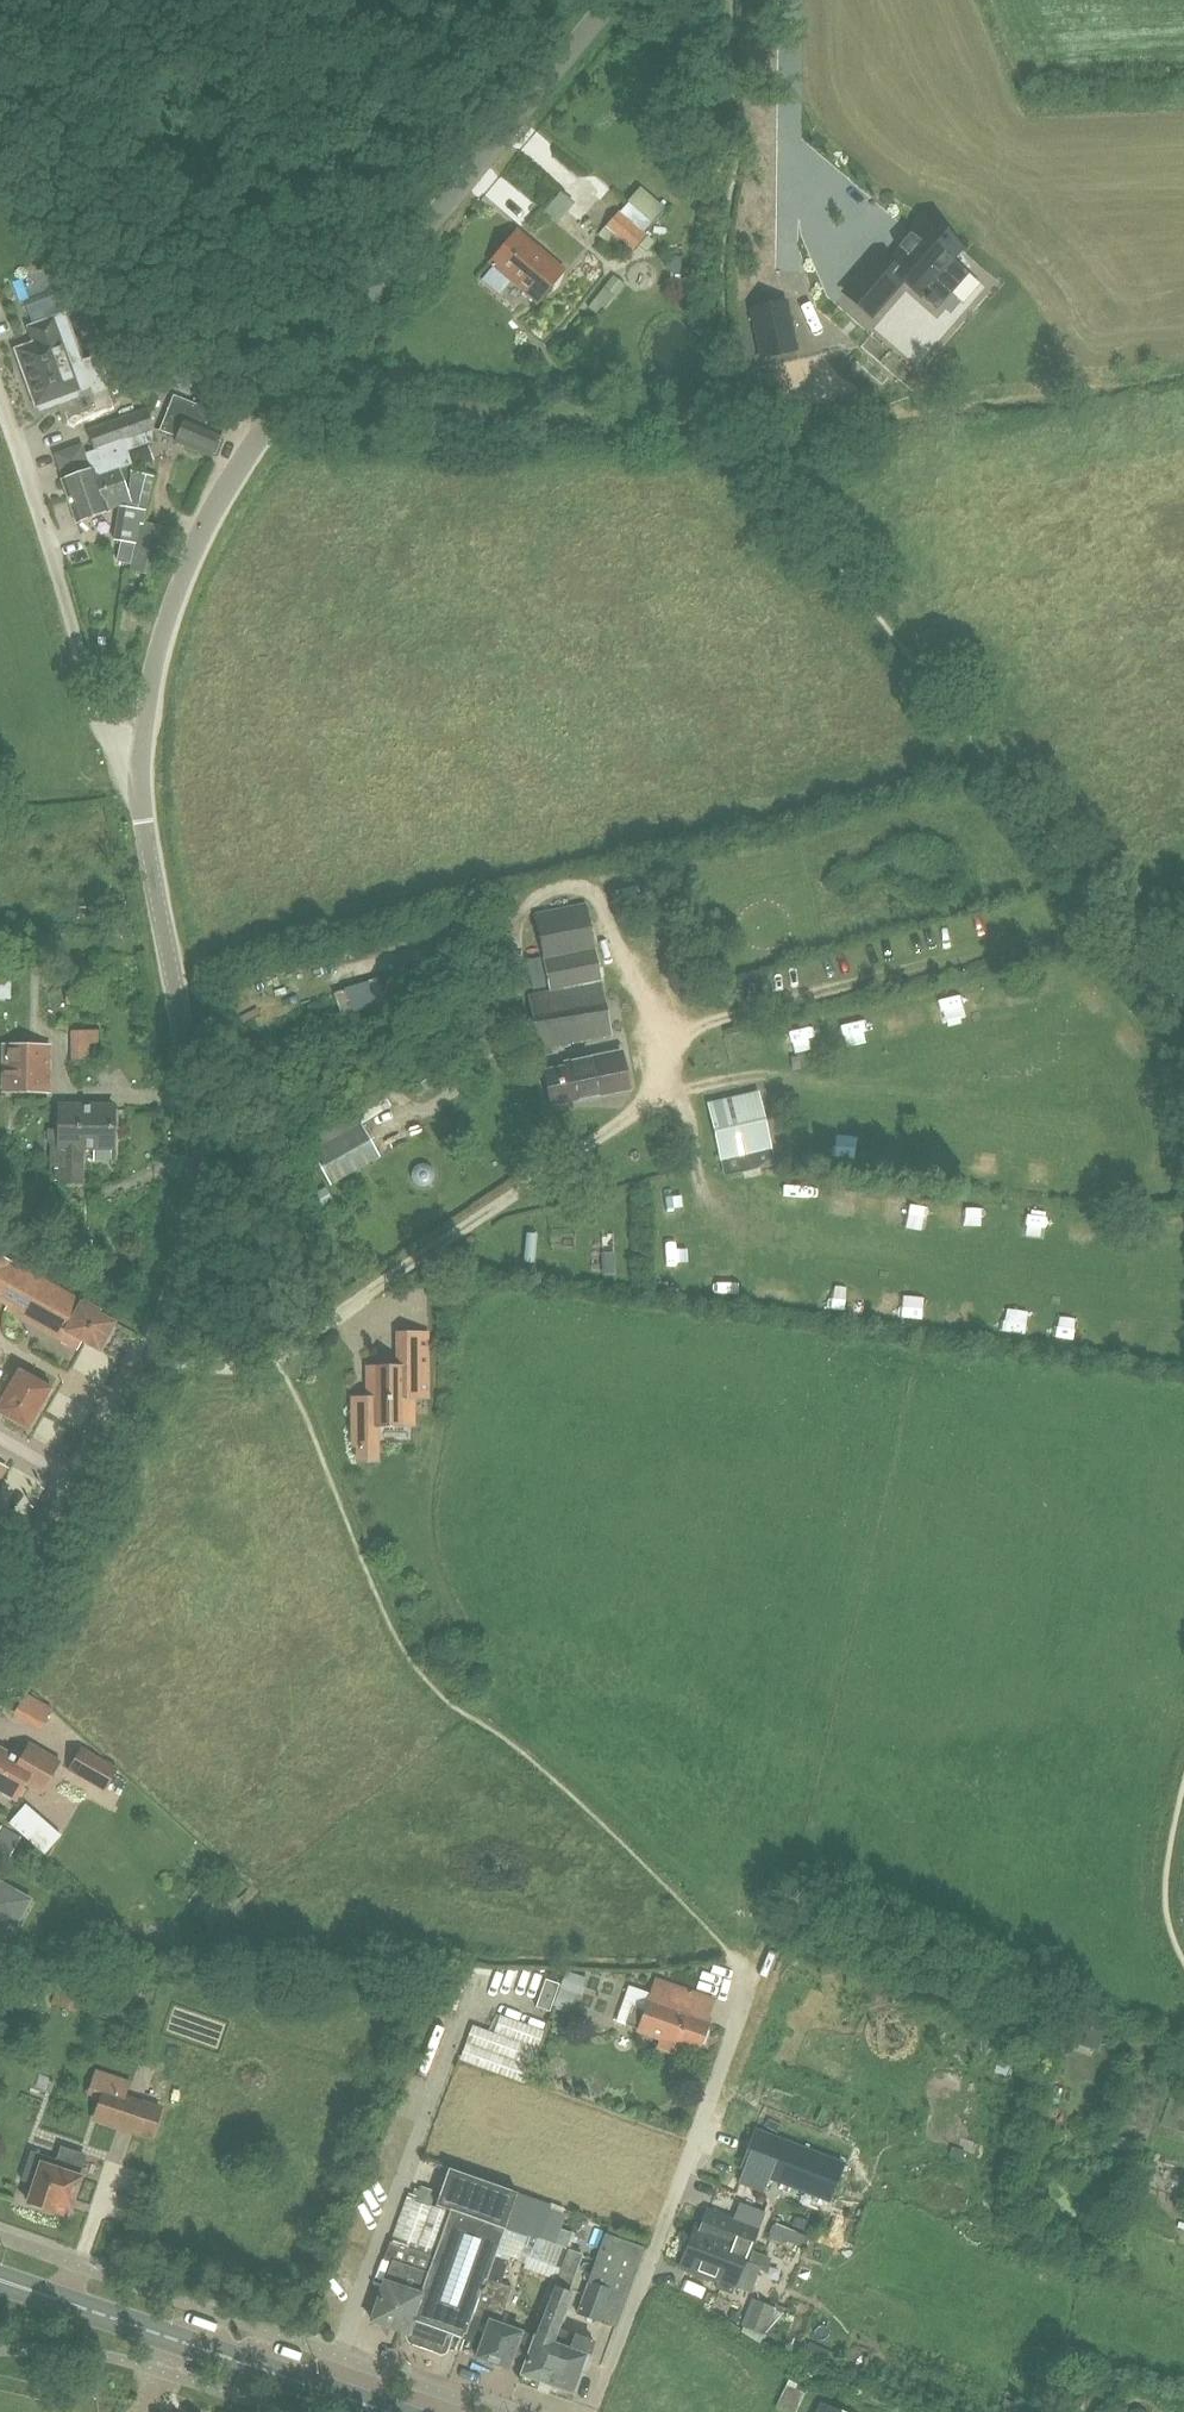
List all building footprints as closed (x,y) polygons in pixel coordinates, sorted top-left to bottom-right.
[(556,190),(542,209),(556,220),(570,200),(556,190)] [(655,246),(645,237),(647,235),(619,210),(604,226),(633,250),(637,246),(646,255),(655,246)] [(855,277),(843,292),(869,315),(882,301),(902,278),(920,294),(936,309),(967,273),(951,258),(960,249),(922,215),(907,232),(909,233),(896,248),(899,250),(886,264),(875,255),(855,277)] [(563,271),(516,232),(490,263),(537,302),(563,271)] [(681,259),(665,259),(666,270),(672,270),(672,275),(681,274),(681,259)] [(613,275),(603,287),(615,296),(616,297),(626,285),(613,275)] [(524,309),(530,301),(505,283),(500,290),(524,309)] [(760,356),(795,349),(785,302),(751,310),(760,356)] [(14,349),(35,408),(39,406),(40,411),(79,397),(77,392),(90,387),(93,394),(112,387),(101,355),(83,361),(65,313),(31,326),(36,341),(14,349)] [(525,351),(521,357),(523,364),(529,368),(536,366),(539,360),(538,353),(532,350),(525,351)] [(198,371),(157,356),(147,381),(188,397),(198,371)] [(211,411),(173,396),(160,431),(177,437),(175,442),(210,456),(211,451),(214,453),(219,441),(216,440),(219,431),(206,426),(211,411)] [(80,446),(57,455),(66,478),(62,480),(68,496),(98,485),(99,488),(118,481),(115,474),(120,472),(118,468),(132,463),(127,450),(152,441),(153,429),(146,411),(121,421),(89,434),(94,450),(83,454),(80,446)] [(98,485),(68,496),(76,520),(107,509),(105,504),(125,497),(123,510),(146,513),(152,479),(127,473),(125,491),(120,472),(115,474),(118,481),(99,488),(98,485)] [(118,509),(113,540),(120,541),(135,544),(139,526),(143,527),(144,522),(146,513),(123,510),(118,509)] [(131,566),(130,570),(150,575),(155,576),(158,576),(165,537),(166,527),(144,522),(143,527),(139,526),(135,544),(131,566)] [(583,906),(536,916),(552,990),(529,995),(540,1049),(610,1034),(583,906)] [(10,997),(11,955),(0,955),(0,998),(10,997)] [(331,987),(336,1015),(375,1007),(370,980),(331,987)] [(98,1031),(70,1031),(70,1064),(99,1064),(98,1031)] [(2,1044),(2,1090),(50,1092),(51,1045),(2,1044)] [(589,1096),(606,1092),(629,1088),(621,1052),(598,1057),(599,1057),(564,1064),(565,1068),(545,1072),(551,1104),(589,1096)] [(433,1064),(407,1081),(418,1097),(443,1079),(433,1064)] [(758,1092),(709,1103),(722,1159),(771,1148),(758,1092)] [(53,1165),(62,1165),(62,1181),(80,1182),(80,1146),(113,1146),(113,1126),(117,1123),(118,1109),(113,1107),(113,1106),(59,1106),(58,1145),(53,1145),(53,1165)] [(311,1151),(330,1185),(380,1157),(361,1123),(311,1151)] [(1,1287),(14,1294),(11,1299),(65,1329),(60,1338),(76,1347),(80,1339),(98,1349),(113,1322),(97,1313),(98,1311),(0,1255),(0,1289),(1,1287)] [(398,1367),(367,1367),(367,1405),(352,1405),(352,1447),(359,1447),(359,1436),(376,1436),(376,1426),(413,1426),(413,1398),(428,1398),(427,1332),(397,1332),(397,1336),(398,1336),(398,1367)] [(0,1401),(0,1429),(7,1417),(28,1429),(51,1387),(18,1369),(0,1401)] [(37,1727),(48,1704),(20,1690),(8,1713),(37,1727)] [(22,1756),(22,1755),(20,1759),(0,1747),(0,1790),(16,1799),(25,1783),(42,1793),(60,1761),(29,1743),(22,1756)] [(116,1769),(81,1748),(69,1770),(104,1790),(116,1769)] [(37,1815),(21,1834),(44,1855),(61,1836),(37,1815)] [(6,1854),(18,1834),(0,1824),(0,1850),(6,1854)] [(0,1882),(0,1916),(16,1924),(30,1898),(0,1882)] [(565,1969),(559,1987),(576,1993),(582,1976),(565,1969)] [(545,1979),(535,2006),(549,2011),(559,1984),(545,1979)] [(656,1981),(652,1993),(627,1985),(615,2020),(639,2028),(639,2030),(662,2038),(660,2047),(672,2050),(675,2042),(696,2050),(707,2021),(684,2013),(690,1993),(656,1981)] [(1066,2037),(1097,2047),(1107,2019),(1075,2009),(1066,2037)] [(456,2059),(523,2081),(541,2027),(492,2011),(486,2028),(468,2022),(456,2059)] [(90,2121),(151,2140),(162,2106),(101,2087),(90,2121)] [(844,2164),(754,2130),(740,2166),(744,2168),(739,2181),(764,2190),(769,2177),(830,2200),(844,2164)] [(62,2212),(65,2204),(70,2206),(80,2177),(72,2174),(79,2152),(60,2147),(54,2168),(41,2164),(29,2201),(62,2212)] [(466,2333),(467,2329),(505,2228),(517,2193),(449,2168),(435,2205),(449,2211),(433,2256),(390,2240),(384,2257),(391,2259),(371,2320),(444,2344),(449,2327),(466,2333)] [(567,2251),(537,2239),(550,2204),(517,2193),(505,2228),(467,2329),(484,2334),(476,2356),(508,2367),(514,2352),(527,2357),(535,2335),(527,2331),(526,2334),(498,2323),(511,2287),(500,2283),(510,2257),(517,2259),(516,2261),(524,2264),(522,2268),(542,2275),(556,2280),(567,2251)] [(685,2252),(679,2268),(717,2282),(715,2287),(732,2293),(735,2285),(751,2291),(759,2269),(766,2272),(771,2258),(752,2251),(748,2261),(745,2260),(747,2254),(748,2254),(757,2227),(763,2211),(739,2202),(733,2218),(707,2209),(701,2226),(695,2224),(690,2239),(687,2238),(682,2251),(685,2252)] [(773,2221),(767,2232),(799,2248),(805,2236),(773,2221)] [(615,2326),(643,2247),(605,2233),(576,2312),(615,2326)] [(812,2250),(809,2258),(814,2260),(817,2252),(812,2250)] [(556,2280),(535,2335),(527,2357),(521,2374),(573,2393),(579,2375),(580,2375),(593,2341),(575,2335),(571,2348),(553,2342),(571,2292),(566,2290),(579,2255),(567,2251),(556,2280)] [(774,2307),(751,2298),(741,2324),(765,2333),(774,2307)] [(788,2411),(794,2411),(803,2386),(783,2379),(773,2407),(788,2411)] [(821,2401),(816,2411),(845,2411),(821,2401)]
